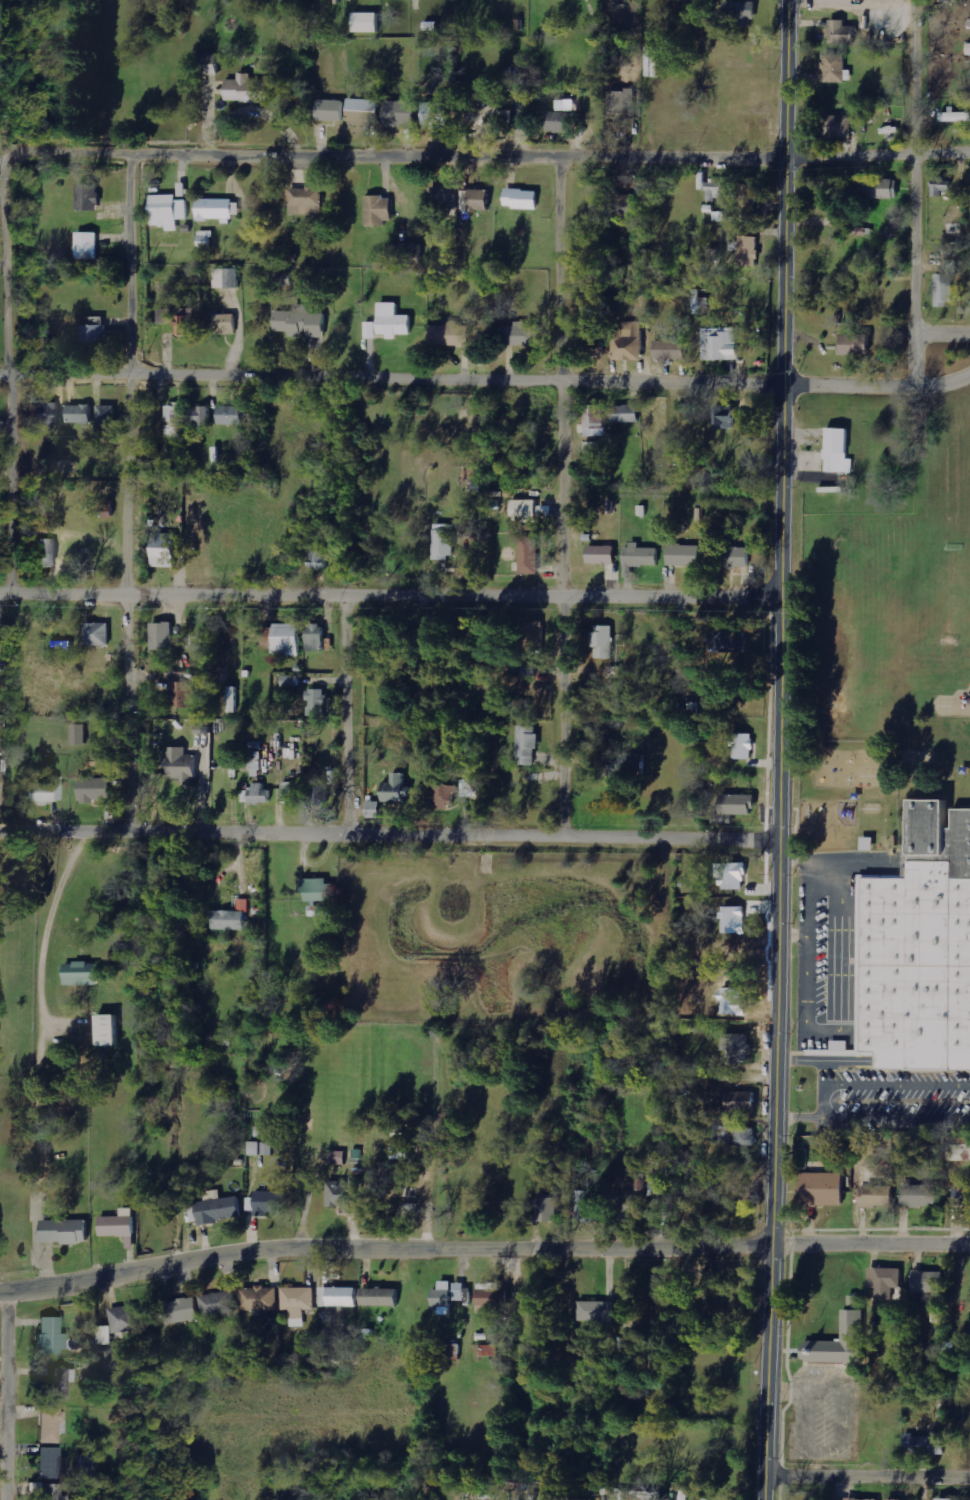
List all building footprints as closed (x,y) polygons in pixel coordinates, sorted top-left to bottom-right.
[(731,14),(737,14),(737,26),(752,25),(752,20),(759,19),(758,2),(730,4),(731,14)] [(357,33),(381,33),(382,14),(357,14),(357,33)] [(847,21),(830,21),(830,44),(856,45),(857,27),(847,27),(847,21)] [(662,48),(647,48),(648,77),(663,77),(662,48)] [(222,75),(222,54),(201,54),(200,75),(222,75)] [(847,54),(825,54),(826,82),(853,82),(852,70),(847,70),(847,54)] [(274,80),(254,80),(254,74),(241,73),(241,79),(228,79),(228,101),(274,102),(274,80)] [(635,90),(608,91),(609,115),(635,114),(635,90)] [(346,100),(318,99),(317,120),(345,121),(346,100)] [(382,99),(351,100),(351,126),(374,125),(374,112),(383,111),(382,99)] [(418,102),(387,100),(386,127),(417,128),(418,102)] [(575,100),(559,100),(559,110),(575,110),(575,100)] [(449,103),(425,102),(425,129),(449,130),(449,103)] [(499,129),(499,106),(464,105),(464,128),(499,129)] [(570,131),(571,112),(548,111),(548,130),(570,131)] [(954,112),(954,113),(943,113),(943,122),(969,122),(969,112),(954,112)] [(854,137),(853,115),(826,116),(826,138),(854,137)] [(932,195),(953,195),(953,178),(933,177),(932,195)] [(865,178),(865,197),(900,198),(900,180),(865,178)] [(725,182),(707,181),(706,201),(717,202),(718,192),(724,192),(725,182)] [(78,210),(100,210),(101,185),(79,184),(78,210)] [(732,197),(739,197),(739,211),(758,212),(759,185),(732,185),(732,197)] [(459,188),(432,187),(432,209),(459,209),(459,188)] [(290,215),(323,215),(324,189),(291,188),(290,215)] [(508,208),(540,208),(541,189),(508,189),(508,208)] [(464,210),(492,211),(492,190),(464,190),(464,210)] [(190,219),(189,200),(179,200),(179,194),(154,195),(155,226),(168,226),(168,231),(180,231),(180,220),(190,219)] [(386,226),(386,219),(394,219),(395,197),(368,196),(366,225),(386,226)] [(199,199),(198,218),(234,219),(235,200),(199,199)] [(640,216),(639,203),(619,204),(620,223),(631,223),(631,216),(640,216)] [(200,247),(213,247),(213,231),(200,231),(200,247)] [(77,258),(99,259),(100,232),(78,232),(77,258)] [(760,237),(740,236),(740,242),(730,242),(730,266),(759,267),(760,237)] [(416,258),(413,245),(399,248),(401,254),(406,253),(408,260),(416,258)] [(956,305),(955,276),(959,276),(959,260),(945,261),(946,274),(936,274),(937,305),(956,305)] [(241,269),(215,268),(215,288),(241,288),(241,269)] [(293,272),(276,272),(276,285),(293,286),(293,272)] [(399,302),(380,303),(381,334),(390,334),(390,339),(400,339),(400,335),(414,334),(413,315),(400,315),(399,302)] [(311,313),(311,305),(296,304),(296,311),(275,311),(275,331),(292,331),(292,337),(327,337),(327,313),(311,313)] [(195,308),(177,308),(178,335),(196,335),(195,308)] [(173,323),(174,309),(160,309),(159,323),(173,323)] [(237,314),(215,314),(216,334),(238,334),(237,314)] [(433,346),(472,346),(472,326),(459,326),(459,321),(449,321),(449,326),(433,326),(433,346)] [(377,339),(377,322),(366,322),(366,339),(377,339)] [(540,345),(540,326),(528,327),(528,322),(518,322),(518,326),(508,327),(508,346),(540,345)] [(625,322),(625,331),(616,331),(617,360),(646,359),(645,337),(642,338),(642,322),(625,322)] [(83,343),(110,342),(109,325),(82,326),(83,343)] [(740,360),(739,331),(703,331),(703,361),(740,360)] [(843,335),(843,355),(875,355),(875,334),(843,335)] [(656,342),(656,360),(687,359),(687,341),(656,342)] [(59,404),(35,404),(34,426),(58,427),(59,404)] [(94,405),(70,404),(69,423),(93,424),(94,405)] [(167,436),(184,436),(183,404),(167,404),(167,436)] [(116,406),(99,406),(98,432),(116,433),(116,406)] [(212,407),(193,406),(192,426),(211,427),(212,407)] [(220,424),(245,425),(245,407),(220,406),(220,424)] [(642,422),(642,406),(616,406),(616,423),(642,422)] [(716,428),(737,428),(737,406),(716,406),(716,428)] [(854,473),(854,459),(850,459),(851,429),(830,428),(830,449),(827,449),(826,472),(854,473)] [(588,456),(604,456),(603,442),(587,442),(588,456)] [(514,522),(539,521),(538,500),(514,501),(514,522)] [(540,518),(554,517),(553,506),(540,506),(540,518)] [(456,559),(456,525),(436,525),(436,559),(456,559)] [(178,567),(179,534),(157,533),(156,567),(178,567)] [(522,574),(540,574),(540,537),(521,537),(522,574)] [(36,540),(37,567),(56,567),(56,540),(36,540)] [(626,571),(634,571),(634,565),(659,566),(660,548),(641,548),(641,545),(626,545),(626,571)] [(703,546),(669,545),(668,565),(702,566),(703,546)] [(618,564),(618,546),(590,546),(590,564),(618,564)] [(715,548),(715,567),(752,566),(751,547),(715,548)] [(327,551),(308,551),(308,568),(327,568),(327,551)] [(546,624),(533,622),(531,647),(544,649),(546,624)] [(111,623),(86,624),(87,646),(111,646),(111,623)] [(153,623),(153,649),(174,650),(175,623),(153,623)] [(302,656),(302,624),(276,624),(277,656),(302,656)] [(308,651),(326,652),(327,624),(308,624),(308,651)] [(615,626),(596,626),(596,659),(615,658),(615,626)] [(276,628),(256,628),(255,637),(262,637),(262,646),(275,647),(276,628)] [(746,651),(745,633),(709,634),(710,652),(746,651)] [(193,682),(172,682),(172,708),(193,708),(193,682)] [(326,689),(309,690),(309,716),(327,716),(326,689)] [(88,724),(73,724),(73,745),(88,745),(88,724)] [(519,765),(538,766),(539,726),(520,726),(519,765)] [(755,734),(734,734),(734,759),(755,759),(755,734)] [(261,772),(262,744),(250,743),(249,771),(261,772)] [(187,747),(170,748),(171,781),(199,780),(198,756),(187,756),(187,747)] [(408,801),(409,773),(392,773),(392,783),(383,782),(383,801),(408,801)] [(29,802),(63,802),(63,778),(54,778),(54,785),(29,785),(29,802)] [(113,802),(114,778),(82,778),(81,801),(113,802)] [(461,780),(462,797),(478,796),(478,779),(461,780)] [(283,803),(299,802),(298,782),(283,783),(283,803)] [(272,803),(272,789),(265,789),(265,784),(252,783),(252,791),(244,791),(243,803),(272,803)] [(637,783),(623,784),(624,801),(638,801),(637,783)] [(458,786),(435,785),(434,807),(458,808),(458,786)] [(756,815),(756,795),(722,795),(721,815),(756,815)] [(948,804),(969,804),(969,1065),(871,1065),(871,1049),(857,1049),(858,872),(902,873),(902,796),(948,796),(948,804)] [(383,817),(382,801),(369,802),(370,818),(383,817)] [(877,838),(864,838),(864,851),(877,851),(877,838)] [(748,890),(747,863),(723,864),(724,890),(748,890)] [(338,902),(338,884),(330,884),(330,879),(303,879),(302,893),(307,893),(307,901),(338,902)] [(215,929),(249,931),(250,900),(239,899),(239,912),(216,911),(215,929)] [(723,934),(748,934),(749,908),(724,907),(723,934)] [(101,985),(101,963),(66,963),(67,985),(101,985)] [(120,1015),(101,1016),(102,1047),(121,1046),(120,1015)] [(729,1065),(749,1066),(749,1055),(750,1055),(751,1035),(723,1034),(722,1051),(729,1051),(729,1065)] [(730,1093),(730,1111),(759,1111),(758,1092),(730,1093)] [(755,1145),(755,1127),(738,1127),(738,1119),(729,1119),(729,1126),(720,1126),(720,1146),(755,1145)] [(251,1155),(261,1155),(260,1142),(251,1143),(251,1155)] [(396,1159),(414,1159),(414,1144),(396,1144),(396,1159)] [(346,1152),(334,1151),(333,1165),(346,1165),(346,1152)] [(838,1208),(838,1176),(797,1176),(797,1208),(838,1208)] [(329,1208),(347,1208),(347,1214),(363,1214),(363,1178),(352,1177),(352,1182),(330,1182),(329,1208)] [(955,1182),(956,1206),(969,1205),(969,1182),(955,1182)] [(904,1207),(939,1207),(939,1186),(904,1185),(904,1207)] [(895,1186),(862,1187),(862,1207),(895,1207),(895,1186)] [(249,1211),(257,1211),(257,1214),(288,1215),(288,1192),(257,1191),(257,1198),(249,1198),(249,1211)] [(576,1219),(584,1219),(584,1223),(598,1223),(599,1192),(576,1191),(576,1219)] [(560,1222),(560,1199),(539,1198),(538,1222),(560,1222)] [(244,1220),(243,1199),(191,1202),(192,1223),(244,1220)] [(122,1217),(102,1217),(101,1237),(136,1237),(136,1209),(122,1209),(122,1217)] [(43,1243),(91,1243),(90,1220),(42,1221),(43,1243)] [(903,1289),(902,1269),(871,1270),(871,1288),(878,1288),(879,1300),(895,1300),(895,1289),(903,1289)] [(915,1293),(945,1293),(946,1272),(915,1271),(915,1293)] [(455,1282),(442,1282),(442,1290),(437,1290),(437,1306),(454,1307),(455,1282)] [(457,1301),(467,1301),(467,1283),(456,1284),(457,1301)] [(504,1284),(482,1284),(481,1313),(511,1314),(512,1291),(503,1290),(504,1284)] [(278,1310),(278,1287),(243,1288),(243,1311),(278,1310)] [(359,1307),(360,1288),(323,1287),(322,1306),(359,1307)] [(315,1288),(283,1288),(283,1310),(291,1310),(290,1327),(305,1327),(305,1310),(315,1310),(315,1288)] [(401,1290),(365,1289),(364,1306),(401,1307),(401,1290)] [(237,1313),(236,1292),(201,1295),(203,1316),(237,1313)] [(168,1324),(201,1320),(198,1298),(165,1302),(168,1324)] [(614,1323),(615,1302),(579,1301),(579,1322),(614,1323)] [(111,1307),(112,1326),(99,1326),(100,1342),(107,1342),(106,1334),(140,1332),(138,1306),(111,1307)] [(837,1343),(799,1342),(798,1364),(860,1365),(860,1312),(837,1312),(837,1343)] [(68,1334),(62,1334),(63,1317),(42,1317),(41,1353),(68,1354),(68,1334)] [(481,1357),(499,1356),(499,1346),(481,1346),(481,1357)] [(118,1370),(119,1348),(100,1347),(99,1369),(118,1370)] [(68,1368),(48,1368),(49,1383),(43,1383),(44,1400),(69,1399),(68,1368)] [(41,1443),(60,1444),(60,1422),(65,1423),(66,1410),(42,1409),(41,1443)] [(941,1435),(902,1436),(902,1453),(942,1452),(941,1435)] [(41,1480),(64,1479),(64,1459),(61,1459),(61,1448),(40,1448),(41,1480)] [(62,1485),(43,1484),(42,1499),(62,1499),(62,1485)] [(661,1492),(620,1491),(620,1499),(660,1499),(661,1492)]
